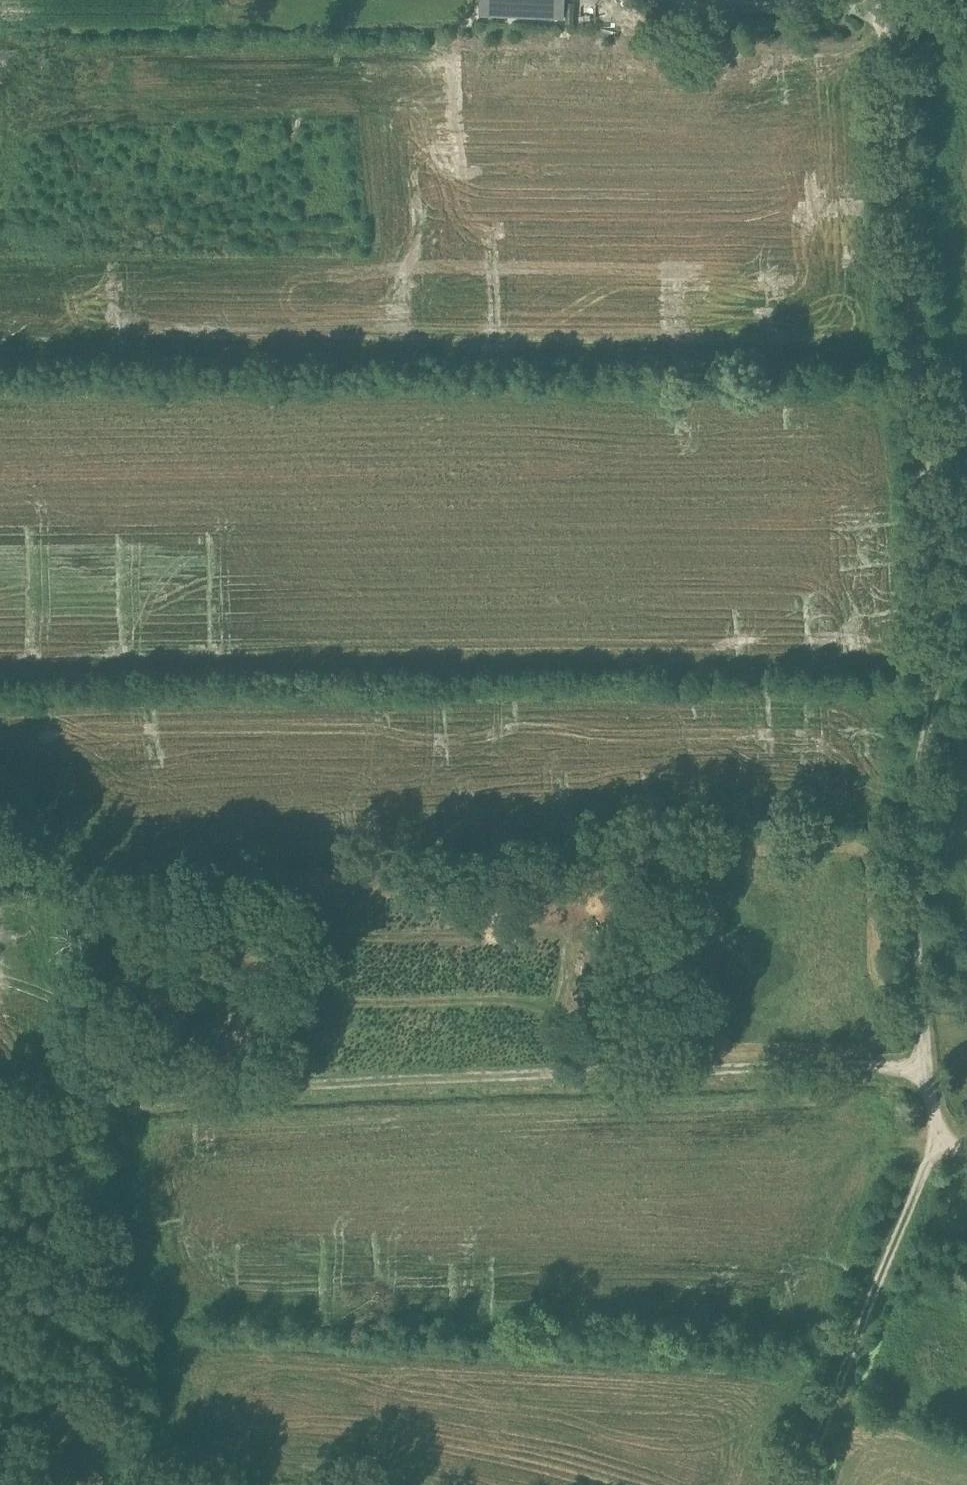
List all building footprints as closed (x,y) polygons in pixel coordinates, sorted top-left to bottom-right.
[(566,0),(480,0),(479,17),(565,20),(566,0)]
